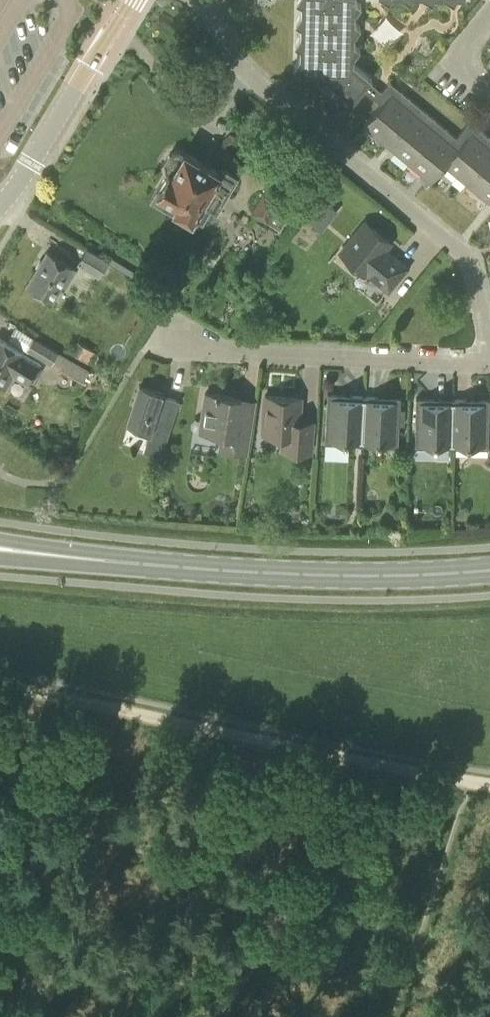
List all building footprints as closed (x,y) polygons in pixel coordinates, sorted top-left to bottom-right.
[(301,4),(301,13),(295,22),(300,25),(300,35),(294,43),(300,47),(299,57),(293,65),(299,68),(299,77),(326,78),(335,85),(331,90),(337,96),(336,102),(349,104),(371,77),(354,63),(353,63),(353,56),(359,46),(353,43),(354,34),(360,25),(354,21),(354,13),(361,3),(355,0),(296,0),(301,4)] [(391,13),(375,27),(389,43),(404,29),(391,13)] [(369,81),(363,88),(381,102),(362,125),(430,181),(444,165),(489,202),(489,200),(489,137),(469,119),(456,136),(389,81),(381,90),(369,81)] [(174,207),(203,224),(211,209),(216,213),(238,176),(220,166),(218,171),(184,151),(183,152),(178,149),(170,151),(164,161),(166,169),(170,171),(152,200),(171,211),(174,207)] [(280,229),(292,208),(261,192),(250,213),(280,229)] [(307,218),(322,230),(338,210),(324,198),(307,218)] [(387,288),(405,266),(383,249),(389,241),(364,221),(339,251),(364,272),(365,270),(387,288)] [(100,277),(110,259),(86,246),(76,264),(100,277)] [(65,288),(77,268),(46,249),(26,284),(53,301),(61,286),(65,288)] [(34,336),(26,349),(51,364),(59,351),(35,337),(34,336)] [(40,361),(0,338),(0,385),(6,388),(13,375),(27,383),(40,361)] [(66,373),(81,383),(89,370),(68,357),(60,370),(66,373)] [(161,455),(179,399),(162,394),(163,391),(139,384),(127,424),(149,431),(143,450),(161,455)] [(246,451),(254,399),(205,391),(199,430),(221,433),(219,447),(246,451)] [(360,443),(363,394),(327,392),(325,441),(360,443)] [(311,451),(313,421),(299,420),(301,396),(265,394),(262,432),(283,433),(282,449),(311,451)] [(363,394),(360,443),(398,445),(399,422),(404,422),(404,407),(400,407),(400,396),(363,394)] [(451,446),(452,397),(416,396),(415,445),(451,446)] [(452,397),(451,446),(488,447),(489,398),(452,397)]
